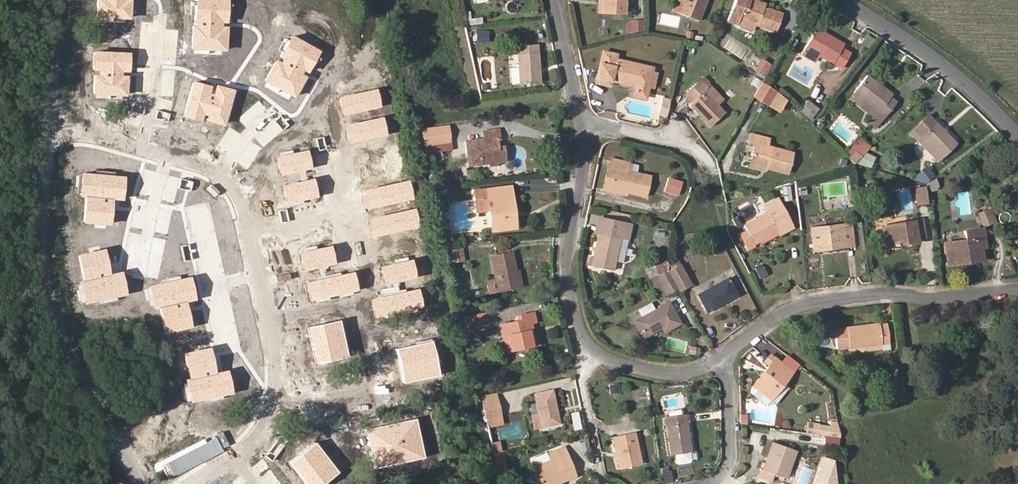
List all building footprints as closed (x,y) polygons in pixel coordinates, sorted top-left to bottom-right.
[(97,16),(129,18),(131,0),(128,0),(99,0),(97,16)] [(197,3),(196,16),(195,27),(194,27),(193,49),(226,51),(227,17),(228,5),(228,0),(197,0),(197,3)] [(631,0),(604,0),(603,12),(625,13),(625,2),(631,2),(631,0)] [(683,0),(675,0),(671,10),(678,13),(683,0)] [(707,0),(683,0),(678,13),(699,21),(707,0)] [(781,14),(764,7),(765,4),(754,0),(735,0),(727,21),(738,25),(739,28),(750,32),(753,30),(755,24),(775,32),(781,14)] [(482,24),(481,17),(464,20),(465,27),(482,24)] [(643,30),(642,20),(630,21),(631,31),(643,30)] [(849,53),(841,48),(843,44),(816,29),(801,54),(815,62),(819,55),(840,68),(849,53)] [(867,47),(873,38),(867,34),(861,42),(867,47)] [(305,79),(311,68),(317,58),(319,54),(292,38),(289,42),(283,53),(280,58),(284,60),(281,66),(277,63),(265,82),(294,98),(305,79)] [(283,53),(289,42),(285,40),(279,51),(283,53)] [(540,83),(537,44),(517,46),(520,84),(540,83)] [(651,71),(652,68),(615,60),(616,55),(603,51),(596,82),(609,85),(611,80),(636,86),(634,95),(645,98),(648,87),(651,71)] [(94,93),(126,95),(126,78),(124,78),(125,71),(129,72),(130,54),(99,52),(98,69),(101,69),(101,76),(95,76),(94,93)] [(317,58),(311,68),(314,70),(320,60),(317,58)] [(765,76),(772,66),(762,59),(755,70),(765,76)] [(654,89),(658,73),(651,71),(648,87),(654,89)] [(876,128),(896,102),(890,97),(892,94),(867,75),(853,92),(876,110),(872,116),(867,122),(876,128)] [(725,112),(717,104),(723,99),(708,84),(709,82),(704,77),(685,95),(692,102),(690,105),(710,126),(725,112)] [(767,105),(776,91),(762,82),(754,96),(767,105)] [(194,83),(186,110),(202,114),(208,116),(225,121),(233,91),(217,87),(215,94),(208,92),(210,87),(194,83)] [(340,100),(343,116),(380,108),(377,92),(340,100)] [(876,110),(853,92),(849,98),(872,116),(876,110)] [(665,116),(669,99),(663,98),(659,114),(665,116)] [(810,118),(817,108),(807,101),(799,110),(810,118)] [(143,115),(146,107),(134,103),(131,111),(143,115)] [(200,121),(202,114),(186,110),(184,117),(200,121)] [(171,115),(158,111),(155,119),(168,123),(171,115)] [(956,143),(928,114),(909,133),(937,161),(956,143)] [(223,125),(225,121),(208,116),(207,121),(223,125)] [(288,127),(280,117),(273,123),(281,133),(288,127)] [(345,128),(349,144),(385,137),(381,121),(345,128)] [(450,142),(448,125),(422,128),(425,145),(450,142)] [(498,149),(497,139),(499,138),(498,129),(483,131),(484,139),(466,141),(469,165),(505,161),(504,148),(498,149)] [(787,173),(792,153),(767,146),(769,138),(751,134),(748,142),(755,144),(751,160),(768,164),(767,168),(787,173)] [(322,139),(314,140),(317,154),(324,152),(322,139)] [(854,164),(861,157),(856,152),(849,159),(854,164)] [(305,153),(277,160),(280,176),(298,172),(302,171),(309,170),(305,153)] [(874,160),(865,154),(857,163),(869,167),(874,160)] [(645,196),(650,176),(636,173),(638,165),(611,158),(609,167),(609,168),(616,169),(611,188),(645,196)] [(767,168),(768,164),(751,160),(749,166),(767,171),(767,168)] [(611,188),(616,169),(609,168),(609,167),(605,187),(611,188)] [(924,183),(933,176),(927,167),(911,179),(924,183)] [(456,183),(454,171),(443,173),(444,179),(444,184),(456,183)] [(82,173),(82,176),(80,187),(80,195),(85,195),(83,221),(109,224),(111,198),(121,199),(123,178),(114,177),(95,175),(82,173)] [(677,195),(681,182),(668,178),(664,191),(677,195)] [(191,182),(179,179),(176,191),(188,194),(191,182)] [(936,190),(938,186),(935,179),(927,185),(928,191),(936,190)] [(286,204),(289,203),(302,201),(315,198),(312,182),(305,183),(301,184),(283,188),(286,204)] [(449,193),(448,184),(435,186),(436,195),(449,193)] [(407,185),(364,193),(367,210),(410,201),(407,185)] [(214,198),(218,193),(210,186),(206,190),(214,198)] [(513,229),(511,212),(514,211),(511,186),(474,190),(477,211),(489,210),(492,231),(513,229)] [(792,200),(790,186),(782,187),(784,201),(792,200)] [(926,202),(924,187),(915,189),(917,204),(926,202)] [(779,235),(792,228),(777,198),(763,206),(767,213),(745,225),(748,230),(740,234),(748,249),(754,246),(753,244),(760,240),(777,231),(779,235)] [(995,221),(990,209),(979,214),(983,226),(995,221)] [(281,225),(289,224),(286,210),(278,212),(281,225)] [(373,238),(416,229),(413,215),(370,224),(373,238)] [(742,227),(737,217),(732,219),(738,229),(742,227)] [(615,261),(620,237),(628,239),(631,225),(598,218),(595,234),(598,234),(593,258),(590,257),(588,265),(613,270),(615,261)] [(924,237),(921,219),(881,226),(885,247),(908,243),(909,245),(918,243),(917,238),(924,237)] [(854,246),(851,223),(810,228),(813,250),(854,246)] [(964,262),(963,256),(982,254),(981,248),(979,238),(984,237),(983,228),(964,231),(966,240),(944,243),(948,265),(964,262)] [(762,244),(779,235),(777,231),(760,240),(762,244)] [(623,262),(628,239),(620,237),(615,261),(623,262)] [(191,261),(188,244),(180,246),(183,262),(191,261)] [(465,261),(462,246),(449,248),(451,262),(465,261)] [(303,271),(316,268),(325,266),(332,265),(329,249),(300,255),(303,271)] [(79,282),(80,289),(83,300),(83,302),(102,298),(113,296),(124,294),(120,273),(108,275),(103,250),(78,255),(83,281),(79,282)] [(518,286),(515,272),(516,271),(512,252),(491,257),(496,279),(498,291),(518,286)] [(982,259),(982,254),(963,256),(964,262),(982,259)] [(680,264),(676,257),(669,261),(667,270),(680,264)] [(669,261),(669,260),(660,263),(664,272),(667,270),(669,261)] [(383,286),(391,284),(394,284),(413,280),(410,263),(406,264),(394,266),(380,269),(383,286)] [(664,272),(660,263),(646,269),(650,278),(658,274),(664,272)] [(691,284),(680,264),(667,270),(677,288),(678,291),(691,284)] [(308,284),(339,278),(339,274),(334,275),(321,278),(321,275),(320,271),(326,269),(325,266),(316,268),(318,278),(307,281),(308,284)] [(767,275),(763,266),(756,270),(760,278),(767,275)] [(736,291),(742,288),(732,269),(726,272),(729,278),(697,295),(706,312),(727,301),(725,298),(736,292),(736,291)] [(677,288),(667,270),(664,272),(658,274),(668,293),(677,288)] [(668,293),(658,274),(650,278),(649,278),(660,298),(668,293)] [(306,285),(309,301),(355,292),(351,275),(339,278),(308,284),(306,285)] [(148,287),(148,289),(150,300),(151,308),(157,307),(163,332),(188,327),(182,302),(193,300),(189,279),(148,287)] [(498,291),(496,279),(487,281),(490,293),(498,291)] [(381,299),(404,294),(403,291),(396,293),(394,284),(391,284),(392,290),(393,293),(381,296),(380,296),(381,299)] [(373,318),(380,317),(393,315),(402,313),(415,310),(419,309),(415,292),(404,294),(381,299),(370,302),(373,318)] [(727,301),(738,295),(736,292),(725,298),(727,301)] [(680,323),(669,302),(655,310),(651,302),(638,310),(642,317),(635,321),(644,337),(662,327),(664,332),(680,323)] [(485,321),(483,312),(464,316),(466,325),(485,321)] [(536,345),(531,323),(536,322),(534,312),(516,316),(518,321),(501,324),(507,352),(536,345)] [(486,326),(485,321),(466,325),(467,330),(486,326)] [(345,359),(337,322),(306,328),(314,366),(345,359)] [(890,349),(887,324),(864,327),(864,325),(834,329),(836,349),(882,343),(883,350),(890,349)] [(394,351),(401,385),(435,378),(428,344),(394,351)] [(184,381),(185,389),(188,400),(188,402),(206,398),(217,396),(228,394),(223,372),(212,374),(207,349),(183,354),(188,380),(184,381)] [(769,365),(775,358),(770,354),(764,361),(769,365)] [(783,384),(793,372),(784,365),(776,359),(775,358),(769,365),(761,376),(762,377),(750,392),(767,405),(776,403),(788,388),(783,384)] [(793,372),(799,364),(790,358),(784,365),(793,372)] [(905,400),(902,377),(892,378),(895,401),(905,400)] [(619,383),(609,384),(610,392),(620,392),(619,383)] [(559,423),(552,390),(534,394),(539,413),(532,414),(535,428),(559,423)] [(498,400),(496,393),(481,396),(482,404),(498,400)] [(503,424),(498,400),(482,404),(488,427),(503,424)] [(691,451),(685,415),(681,415),(669,417),(665,418),(671,454),(674,453),(676,462),(678,464),(689,462),(691,460),(690,451),(691,451)] [(833,425),(834,418),(826,417),(825,424),(833,425)] [(171,419),(140,437),(155,462),(186,444),(171,419)] [(412,421),(407,422),(416,462),(421,460),(412,421)] [(362,432),(365,448),(375,446),(376,452),(366,454),(370,471),(416,462),(407,422),(362,432)] [(831,436),(832,427),(819,425),(818,434),(831,436)] [(641,464),(634,432),(612,437),(619,469),(641,464)] [(279,436),(262,458),(268,463),(286,442),(279,436)] [(501,450),(499,441),(491,442),(493,452),(501,450)] [(786,478),(796,451),(772,442),(762,469),(760,469),(757,476),(770,481),(773,473),(786,478)] [(286,464),(300,483),(322,483),(335,474),(313,444),(286,464)] [(365,448),(366,454),(376,452),(375,446),(365,448)] [(564,447),(548,453),(550,459),(551,461),(534,468),(540,483),(558,483),(557,483),(575,476),(564,447)] [(506,469),(502,450),(501,450),(493,452),(497,471),(506,469)] [(534,468),(551,461),(550,459),(533,465),(534,468)] [(508,478),(506,469),(497,471),(499,480),(508,478)] [(672,482),(670,471),(663,472),(665,483),(672,482)]
